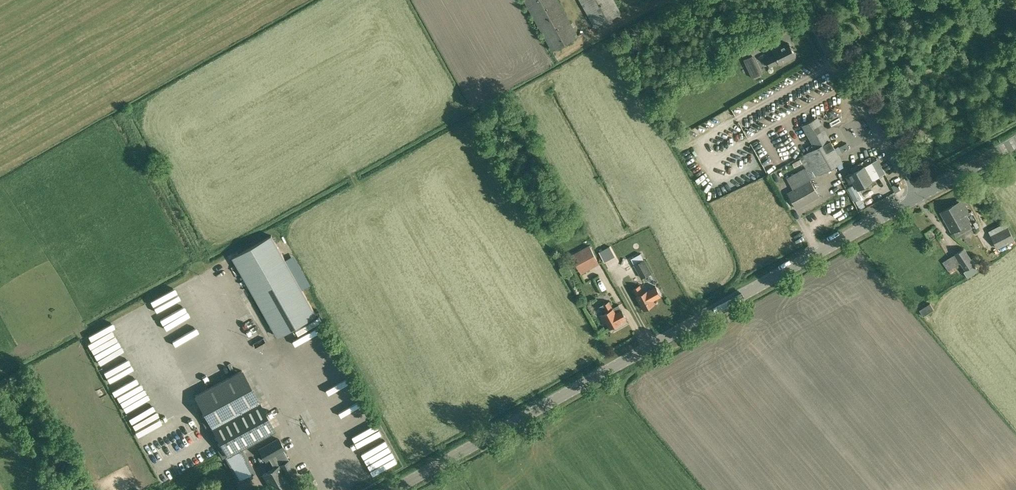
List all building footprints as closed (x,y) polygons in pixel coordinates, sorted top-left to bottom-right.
[(551,51),(577,37),(556,0),(523,0),(551,51)] [(595,27),(621,13),(614,0),(580,0),(595,27)] [(737,47),(741,54),(747,51),(744,44),(737,47)] [(775,51),(774,51),(776,54),(767,59),(771,66),(780,62),(781,63),(796,56),(789,44),(782,47),(781,46),(774,49),(775,51)] [(756,56),(759,62),(765,59),(762,53),(756,56)] [(743,59),(752,78),(763,72),(754,54),(743,59)] [(831,140),(818,117),(815,118),(816,118),(803,126),(812,144),(806,147),(809,152),(803,155),(804,156),(802,157),(800,158),(805,167),(787,178),(794,190),(788,194),(797,208),(820,196),(811,181),(811,179),(815,177),(821,174),(821,175),(843,162),(831,140)] [(792,165),(801,160),(798,156),(790,160),(792,165)] [(767,160),(762,163),(768,171),(772,169),(767,160)] [(846,176),(850,184),(854,182),(858,189),(873,181),(865,166),(862,168),(860,164),(851,169),(853,173),(846,176)] [(889,181),(896,177),(893,170),(886,173),(889,181)] [(831,193),(843,187),(841,182),(829,188),(831,193)] [(854,184),(848,188),(855,201),(861,197),(854,184)] [(950,207),(961,228),(971,223),(966,214),(969,212),(963,200),(950,207)] [(961,228),(950,207),(941,212),(952,233),(961,228)] [(1008,226),(991,235),(998,248),(1015,239),(1008,226)] [(317,315),(276,243),(272,235),(232,257),(237,265),(277,337),(317,315)] [(575,248),(578,255),(589,251),(586,244),(575,248)] [(964,248),(955,255),(943,262),(949,271),(960,263),(965,270),(975,264),(964,248)] [(639,250),(629,255),(631,260),(641,255),(639,250)] [(582,266),(595,261),(592,251),(578,256),(582,266)] [(641,278),(652,273),(644,260),(634,265),(641,278)] [(591,275),(583,279),(591,295),(599,292),(591,275)] [(644,309),(655,303),(648,290),(644,293),(640,285),(634,289),(638,296),(637,296),(644,309)] [(156,314),(182,302),(177,291),(151,303),(156,314)] [(621,321),(626,318),(622,309),(616,312),(614,308),(613,309),(610,302),(600,307),(603,314),(601,315),(604,322),(606,321),(610,328),(621,322),(621,321)] [(923,315),(933,309),(930,304),(920,310),(923,315)] [(169,336),(194,324),(192,319),(166,331),(169,336)] [(298,337),(322,324),(319,319),(295,332),(298,337)] [(86,340),(89,345),(99,340),(96,335),(86,340)] [(225,457),(238,481),(255,471),(243,448),(261,438),(276,430),(243,369),(194,395),(212,427),(211,427),(227,455),(225,457)] [(140,436),(169,420),(166,415),(138,431),(140,436)] [(184,425),(174,430),(176,434),(186,429),(184,425)] [(274,468),(262,474),(271,489),(287,489),(292,488),(285,476),(296,469),(290,459),(289,460),(284,451),(285,450),(279,438),(259,449),(266,460),(269,458),(274,468)]
